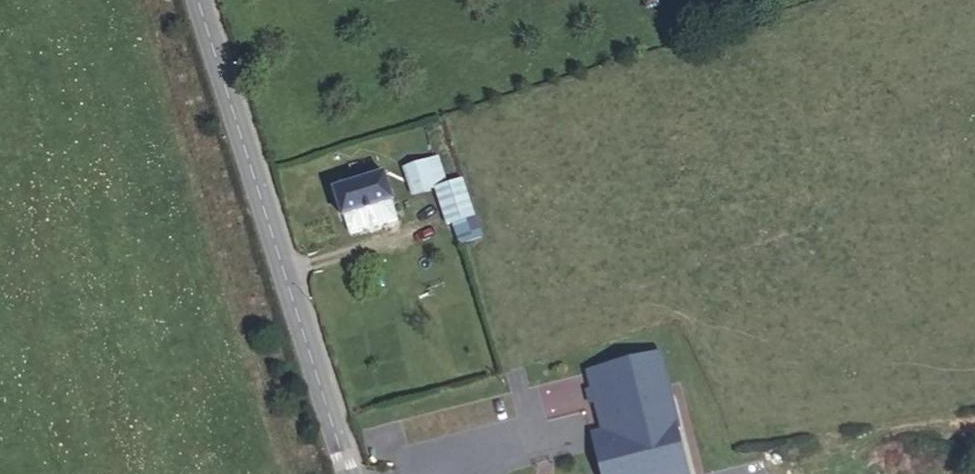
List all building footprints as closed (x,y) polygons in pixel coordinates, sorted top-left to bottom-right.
[(428,216),(449,210),(459,206),(458,204),(453,183),(421,192),(428,216)] [(407,221),(402,197),(353,212),(360,233),(407,221)] [(488,237),(479,199),(458,204),(459,206),(449,210),(457,241),(465,238),(467,243),(488,237)] [(611,455),(617,471),(605,473),(694,473),(671,372),(597,389),(611,455)] [(617,471),(611,455),(601,455),(605,473),(617,471)]
